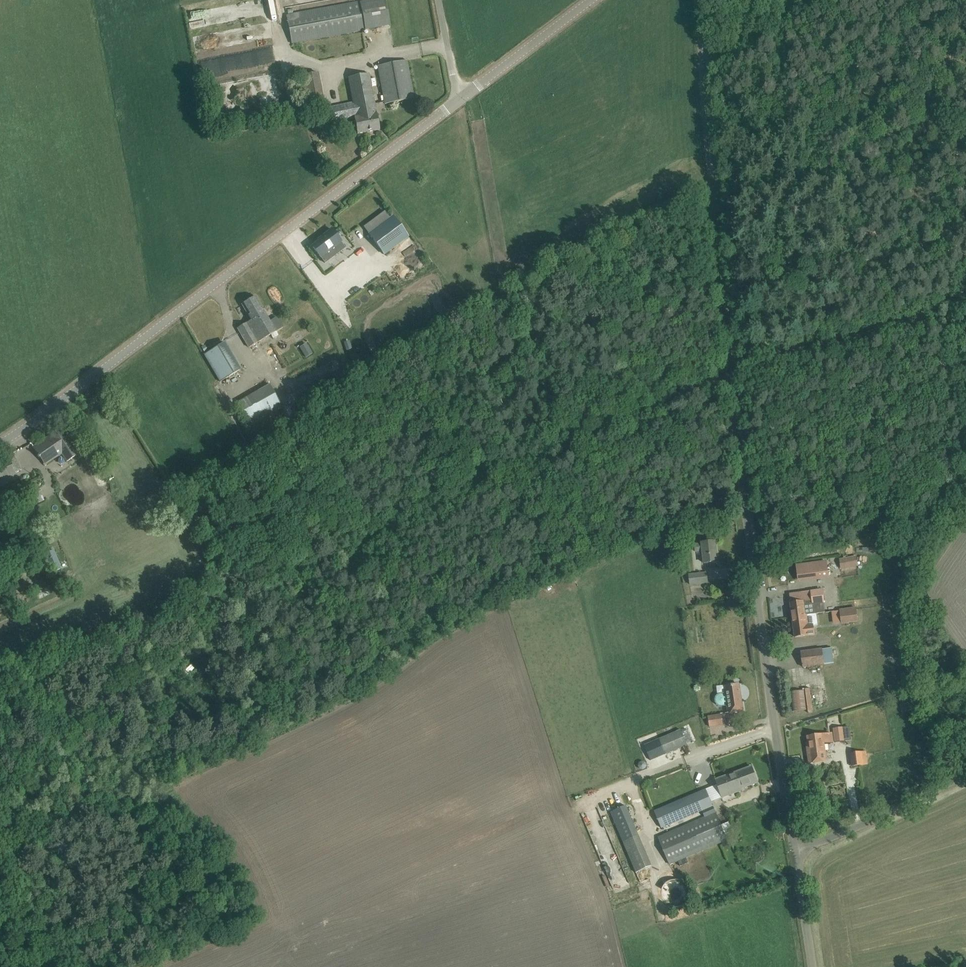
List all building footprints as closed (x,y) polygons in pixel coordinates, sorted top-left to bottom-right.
[(286,15),(290,33),(292,43),(319,38),(360,30),(365,29),(390,24),(386,0),(364,0),(359,1),(349,3),(286,15)] [(246,60),(230,63),(231,69),(247,66),(246,60)] [(414,98),(407,60),(378,65),(385,104),(414,98)] [(309,99),(323,97),(320,71),(306,73),(309,99)] [(348,77),(353,102),(327,107),(330,122),(354,117),(357,134),(380,129),(369,73),(348,77)] [(393,215),(368,233),(384,255),(409,237),(393,215)] [(319,242),(313,247),(319,255),(320,256),(325,263),(346,248),(341,241),(338,238),(332,230),(321,238),(322,239),(319,242)] [(393,259),(395,266),(406,262),(404,255),(393,259)] [(386,287),(395,281),(387,270),(379,276),(386,287)] [(276,331),(260,305),(255,296),(242,304),(251,320),(237,328),(249,347),(276,331)] [(299,346),(304,356),(313,352),(307,341),(299,346)] [(223,343),(204,354),(220,382),(239,370),(236,364),(227,370),(219,357),(228,351),(223,343)] [(269,385),(239,402),(252,425),(282,408),(269,385)] [(76,455),(64,438),(59,429),(33,447),(45,464),(62,453),(67,461),(76,455)] [(17,462),(13,453),(0,459),(0,480),(21,470),(17,462)] [(36,484),(24,489),(29,501),(41,496),(36,484)] [(687,522),(685,511),(671,513),(673,525),(687,522)] [(715,541),(705,542),(702,542),(702,543),(695,544),(696,552),(703,551),(704,563),(718,562),(715,541)] [(61,568),(53,550),(40,555),(44,565),(48,563),(52,572),(61,568)] [(854,556),(839,559),(841,567),(856,565),(854,556)] [(826,561),(797,565),(799,581),(828,577),(826,561)] [(708,582),(707,572),(689,575),(690,584),(708,582)] [(812,591),(789,594),(793,617),(816,613),(825,612),(824,604),(825,604),(823,590),(812,591)] [(857,610),(840,612),(842,627),(858,624),(857,610)] [(816,613),(793,617),(795,637),(808,635),(814,634),(813,626),(818,626),(816,613)] [(821,649),(801,652),(803,667),(824,664),(834,662),(832,648),(821,649)] [(721,707),(727,706),(728,712),(729,712),(729,713),(743,711),(739,685),(726,686),(727,692),(720,693),(719,693),(718,694),(717,695),(716,696),(716,697),(715,699),(715,701),(715,702),(716,703),(717,704),(717,705),(718,705),(719,706),(720,706),(721,707)] [(791,690),(792,712),(812,711),(812,689),(791,690)] [(900,704),(902,712),(915,709),(914,701),(900,704)] [(721,714),(708,716),(709,727),(722,726),(721,714)] [(845,740),(843,727),(832,729),(835,742),(845,740)] [(681,730),(644,745),(650,760),(687,745),(686,743),(692,741),(687,730),(682,732),(681,730)] [(833,742),(832,733),(808,736),(810,748),(807,748),(809,763),(826,761),(823,743),(833,742)] [(852,767),(868,765),(866,751),(850,753),(852,767)] [(742,790),(742,788),(758,782),(752,766),(716,780),(722,797),(742,790)] [(661,828),(713,806),(706,789),(654,811),(661,828)] [(638,835),(629,815),(626,806),(611,812),(623,842),(636,873),(651,866),(638,835)] [(727,840),(716,813),(658,837),(670,864),(727,840)] [(664,886),(662,890),(661,894),(662,898),(665,903),(668,906),(673,908),(677,908),(681,907),(684,904),(687,900),(689,896),(689,891),(687,887),(684,884),(681,882),(676,880),(671,881),(667,883),(664,886)]
